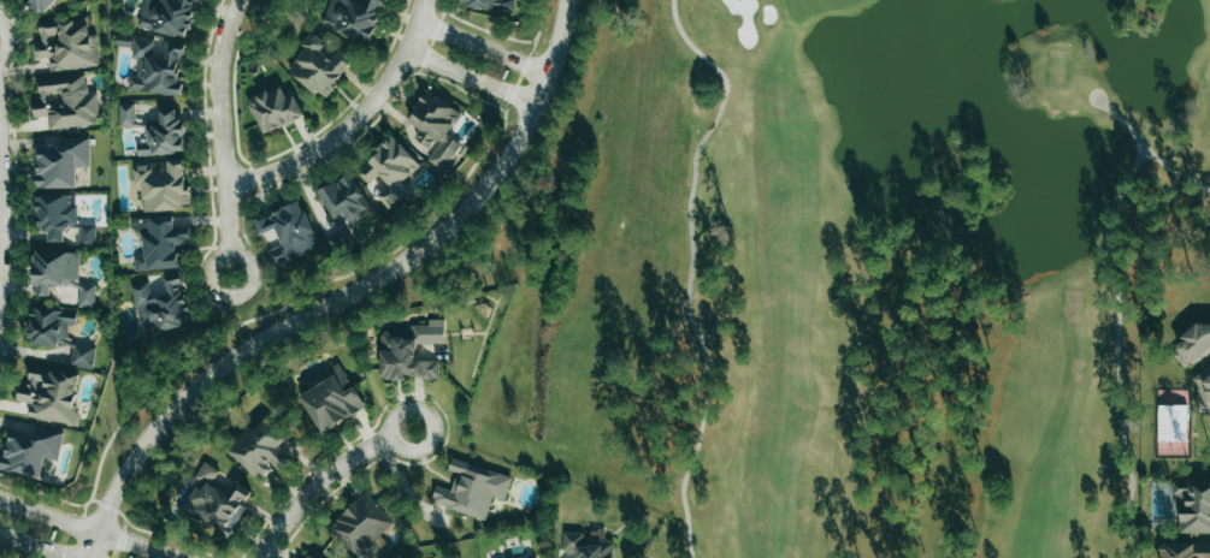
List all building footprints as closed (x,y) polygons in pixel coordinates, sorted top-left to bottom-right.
[(42,16),(56,0),(23,0),(42,16)] [(167,0),(145,0),(138,27),(188,39),(197,0),(181,0),(180,3),(167,0)] [(387,0),(370,0),(367,6),(352,0),(331,0),(321,27),(369,45),(387,0)] [(462,8),(514,10),(515,0),(462,0),(462,8)] [(50,71),(99,67),(96,35),(89,36),(87,16),(58,19),(58,27),(39,29),(41,43),(33,44),(34,60),(49,58),(50,71)] [(321,51),(329,41),(315,29),(302,45),(306,48),(288,70),(323,99),(354,62),(340,51),(332,61),(321,51)] [(131,48),(132,35),(117,34),(115,46),(131,48)] [(180,95),(185,44),(168,43),(167,59),(152,58),(154,40),(133,38),(131,59),(138,59),(136,77),(129,76),(128,91),(180,95)] [(49,130),(99,124),(95,93),(87,94),(85,75),(38,80),(40,101),(31,102),(33,118),(47,117),(49,130)] [(304,115),(293,95),(286,98),(278,84),(246,102),(265,136),(304,115)] [(442,171),(462,144),(448,134),(462,114),(428,90),(407,121),(420,130),(414,138),(432,151),(426,160),(442,171)] [(134,103),(118,104),(119,127),(135,127),(134,103)] [(137,157),(184,153),(180,112),(159,114),(159,121),(147,123),(149,142),(136,143),(137,157)] [(358,173),(390,208),(409,191),(402,183),(420,166),(391,134),(375,149),(379,153),(358,173)] [(76,188),(76,167),(89,167),(88,138),(59,139),(59,150),(36,150),(37,188),(76,188)] [(143,211),(189,208),(186,161),(134,164),(135,185),(142,184),(143,211)] [(369,208),(350,173),(318,192),(337,226),(369,208)] [(95,224),(78,224),(77,205),(71,205),(71,195),(37,195),(37,230),(49,230),(49,243),(64,242),(64,229),(78,229),(79,247),(95,246),(95,224)] [(320,248),(301,201),(253,221),(259,236),(275,229),(282,246),(267,252),(273,267),(320,248)] [(131,219),(132,234),(143,233),(144,255),(133,255),(134,270),(182,268),(181,246),(191,245),(190,228),(174,229),(174,217),(131,219)] [(80,252),(35,251),(34,296),(51,296),(51,286),(79,287),(78,307),(95,307),(95,283),(79,283),(80,252)] [(131,286),(141,333),(159,329),(159,331),(191,325),(180,274),(163,277),(167,294),(151,297),(148,282),(131,286)] [(77,325),(77,310),(30,309),(28,345),(67,346),(68,325),(77,325)] [(444,344),(444,319),(428,320),(428,325),(411,325),(411,334),(380,335),(381,379),(440,378),(439,360),(416,361),(416,344),(444,344)] [(68,366),(91,369),(95,346),(71,342),(68,366)] [(365,409),(339,363),(331,367),(335,376),(300,395),(321,433),(365,409)] [(29,417),(71,425),(81,375),(51,369),(50,376),(29,372),(26,386),(19,385),(16,401),(31,404),(29,417)] [(1209,414),(1209,372),(1197,372),(1196,414),(1209,414)] [(285,440),(266,418),(253,430),(249,426),(226,446),(257,481),(273,467),(278,473),(293,460),(280,445),(285,440)] [(63,432),(34,426),(32,437),(9,433),(2,472),(40,479),(44,459),(58,461),(63,432)] [(486,519),(492,497),(505,501),(512,476),(451,459),(448,470),(456,473),(451,491),(435,486),(430,504),(486,519)] [(229,537),(246,506),(243,505),(251,491),(237,484),(230,496),(211,485),(219,471),(204,462),(193,482),(196,484),(182,511),(229,537)] [(1209,534),(1209,484),(1176,484),(1176,534),(1209,534)] [(393,522),(364,493),(328,529),(357,557),(373,557),(387,544),(379,535),(393,522)] [(613,540),(604,540),(604,532),(587,531),(587,533),(563,533),(563,551),(576,552),(576,557),(613,557),(613,540)] [(1162,544),(1162,557),(1209,557),(1209,544),(1162,544)]
